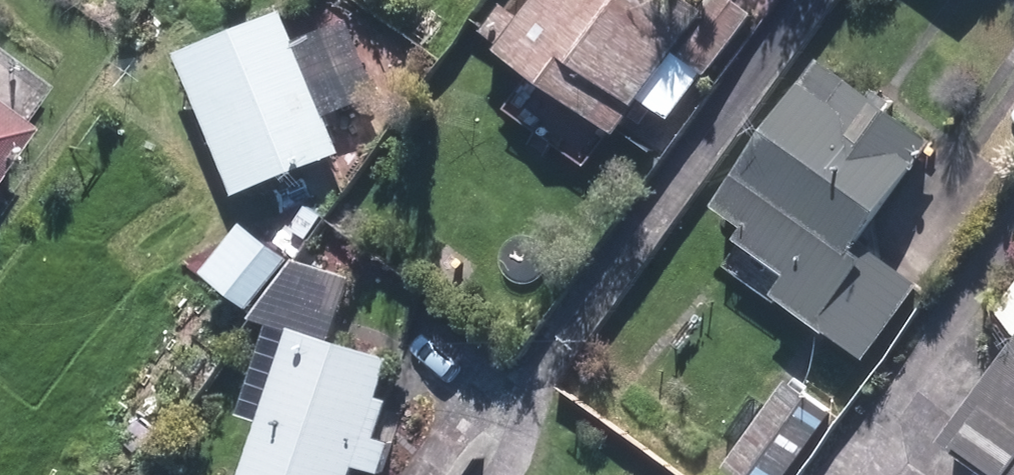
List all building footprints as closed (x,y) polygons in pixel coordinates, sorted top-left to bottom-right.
[(629,129),(686,47),(714,7),(704,0),(546,0),(537,13),(518,1),(500,27),(518,40),(512,48),(629,129)] [(762,11),(746,0),(719,0),(714,7),(686,47),(720,71),(762,11)] [(280,10),(177,50),(233,194),(336,154),(280,10)] [(785,290),(877,358),(930,287),(868,241),(943,139),(837,61),(731,204),(760,225),(752,237),(799,271),(785,290)] [(30,122),(0,101),(0,163),(30,122)] [(265,306),(301,259),(252,221),(216,268),(265,306)] [(369,462),(391,469),(400,439),(387,435),(399,396),(390,394),(402,353),(304,323),(258,474),(365,474),(369,462)] [(954,439),(990,465),(982,474),(1013,474),(1013,355),(954,439)] [(794,381),(731,465),(745,474),(800,474),(843,417),(794,381)]
